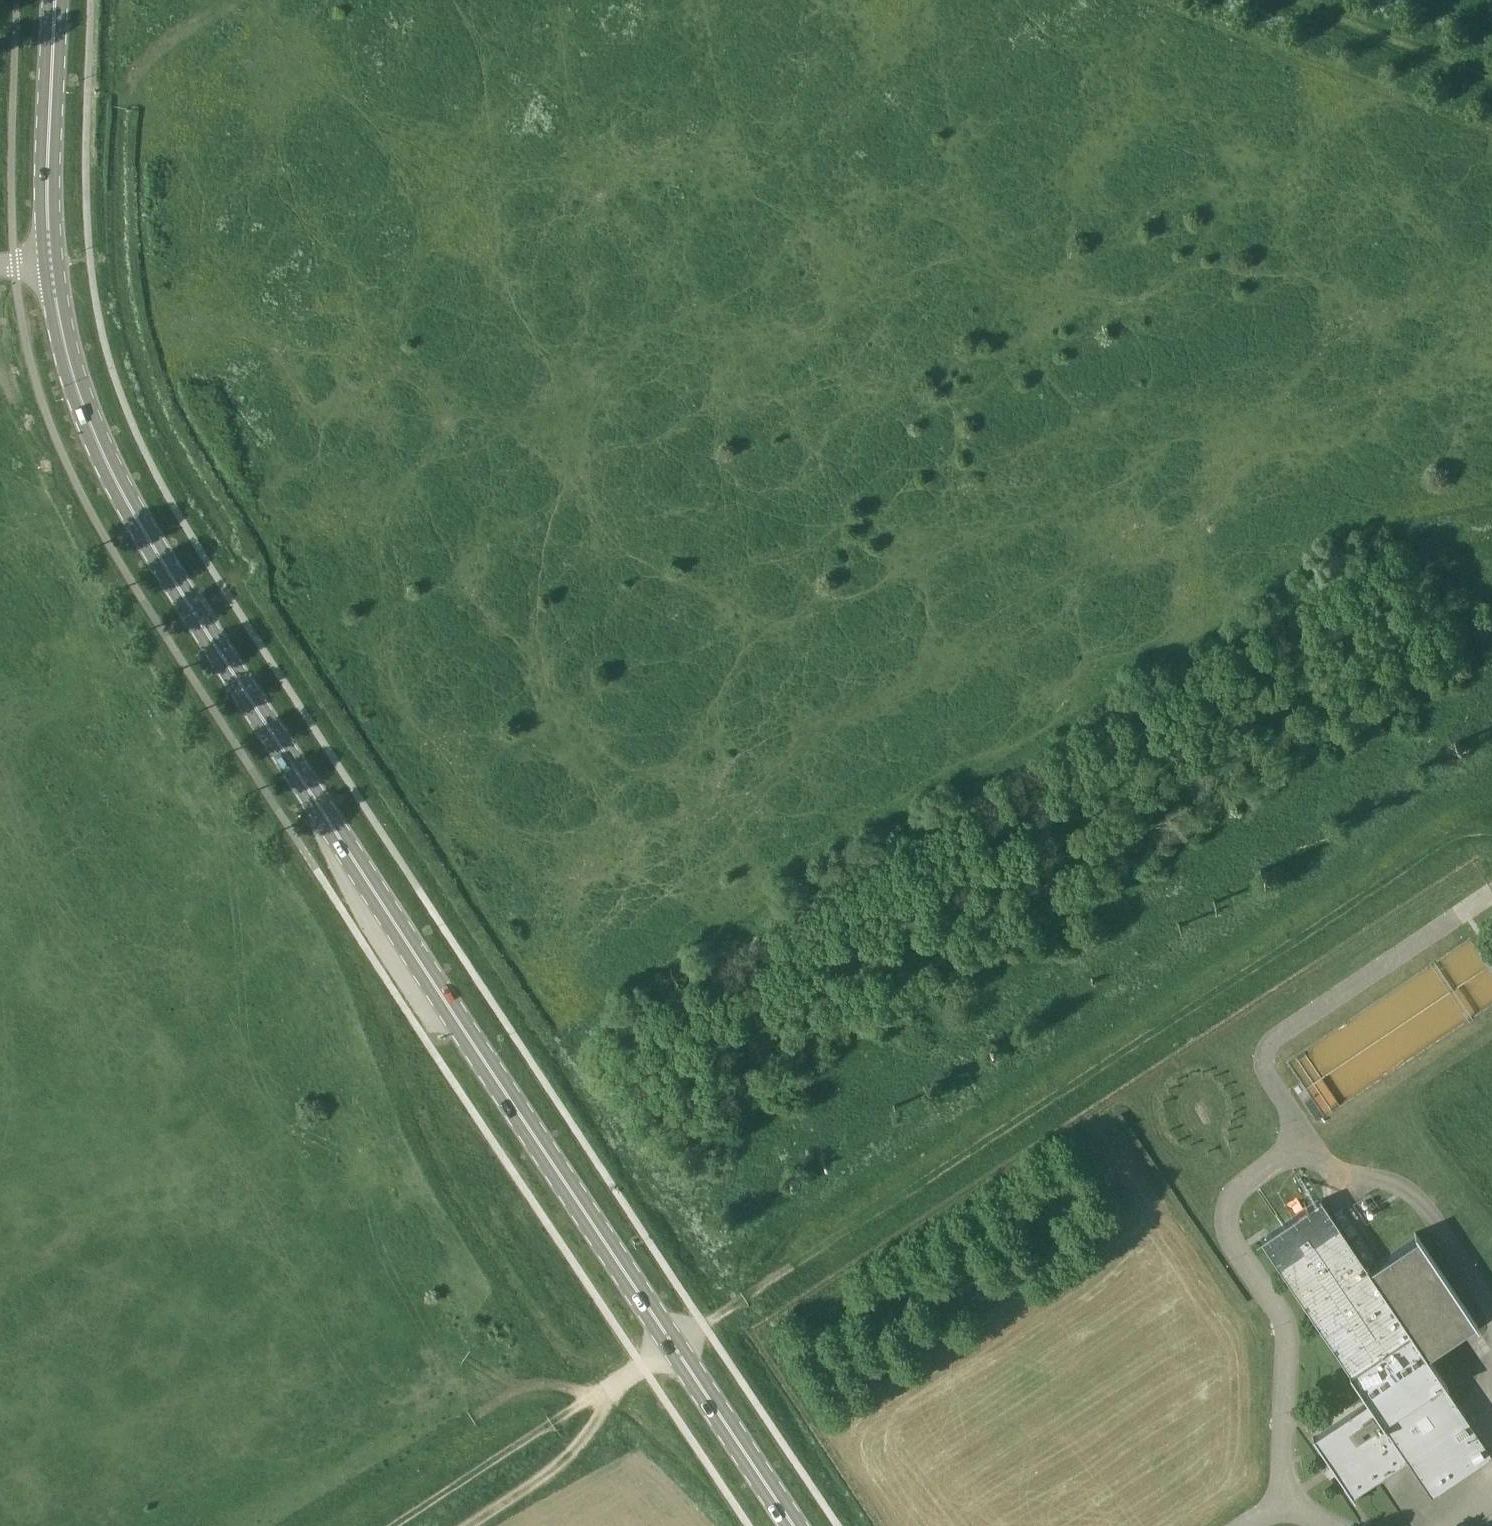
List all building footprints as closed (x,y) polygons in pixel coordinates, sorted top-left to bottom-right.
[(1322,1198),(1260,1239),(1349,1371),(1368,1400),(1313,1437),(1355,1500),(1356,1499),(1353,1495),(1408,1458),(1411,1463),(1432,1493),(1491,1453),(1491,1452),(1460,1404),(1449,1386),(1422,1346),(1471,1313),(1413,1227),(1364,1260),(1324,1202),(1322,1198)]
